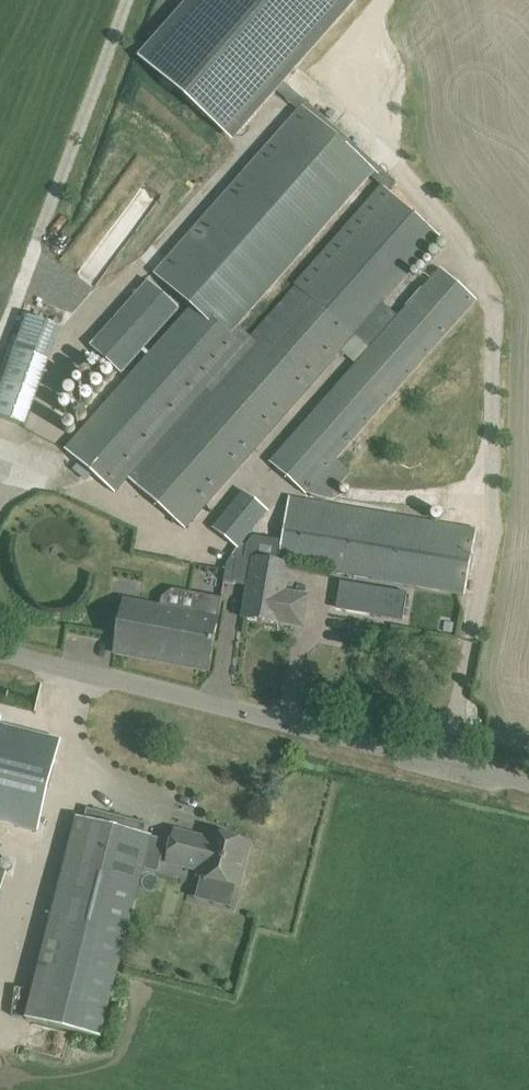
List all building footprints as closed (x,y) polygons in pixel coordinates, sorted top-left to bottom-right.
[(139,57),(233,140),(357,0),(189,0),(139,57)] [(284,85),(277,93),(298,111),(154,274),(193,308),(67,449),(79,459),(112,488),(118,493),(129,480),(186,530),(343,353),(355,365),(268,464),(307,497),(310,493),(322,504),(326,504),(342,485),(353,473),(339,461),(479,301),(441,267),(397,317),(385,306),(444,239),(390,190),(396,183),(284,85)] [(180,309),(148,281),(91,346),(122,374),(180,309)] [(0,394),(0,418),(25,428),(63,329),(29,316),(0,394)] [(212,529),(236,549),(268,512),(243,491),(212,529)] [(279,625),(289,565),(412,586),(418,587),(456,593),(465,595),(476,530),(326,504),(322,504),(288,498),(286,509),(280,542),(252,537),(248,545),(245,558),(233,556),(227,564),(224,583),(248,587),(243,619),(279,625)] [(407,594),(340,582),(336,609),(402,621),(407,594)] [(194,613),(125,600),(115,653),(209,670),(222,599),(197,595),(194,613)] [(38,831),(57,755),(35,749),(39,735),(21,731),(20,735),(0,730),(0,821),(38,831)] [(151,837),(78,818),(26,1020),(100,1039),(151,837)] [(209,840),(175,832),(167,863),(201,872),(200,877),(238,887),(249,844),(211,835),(209,840)]
